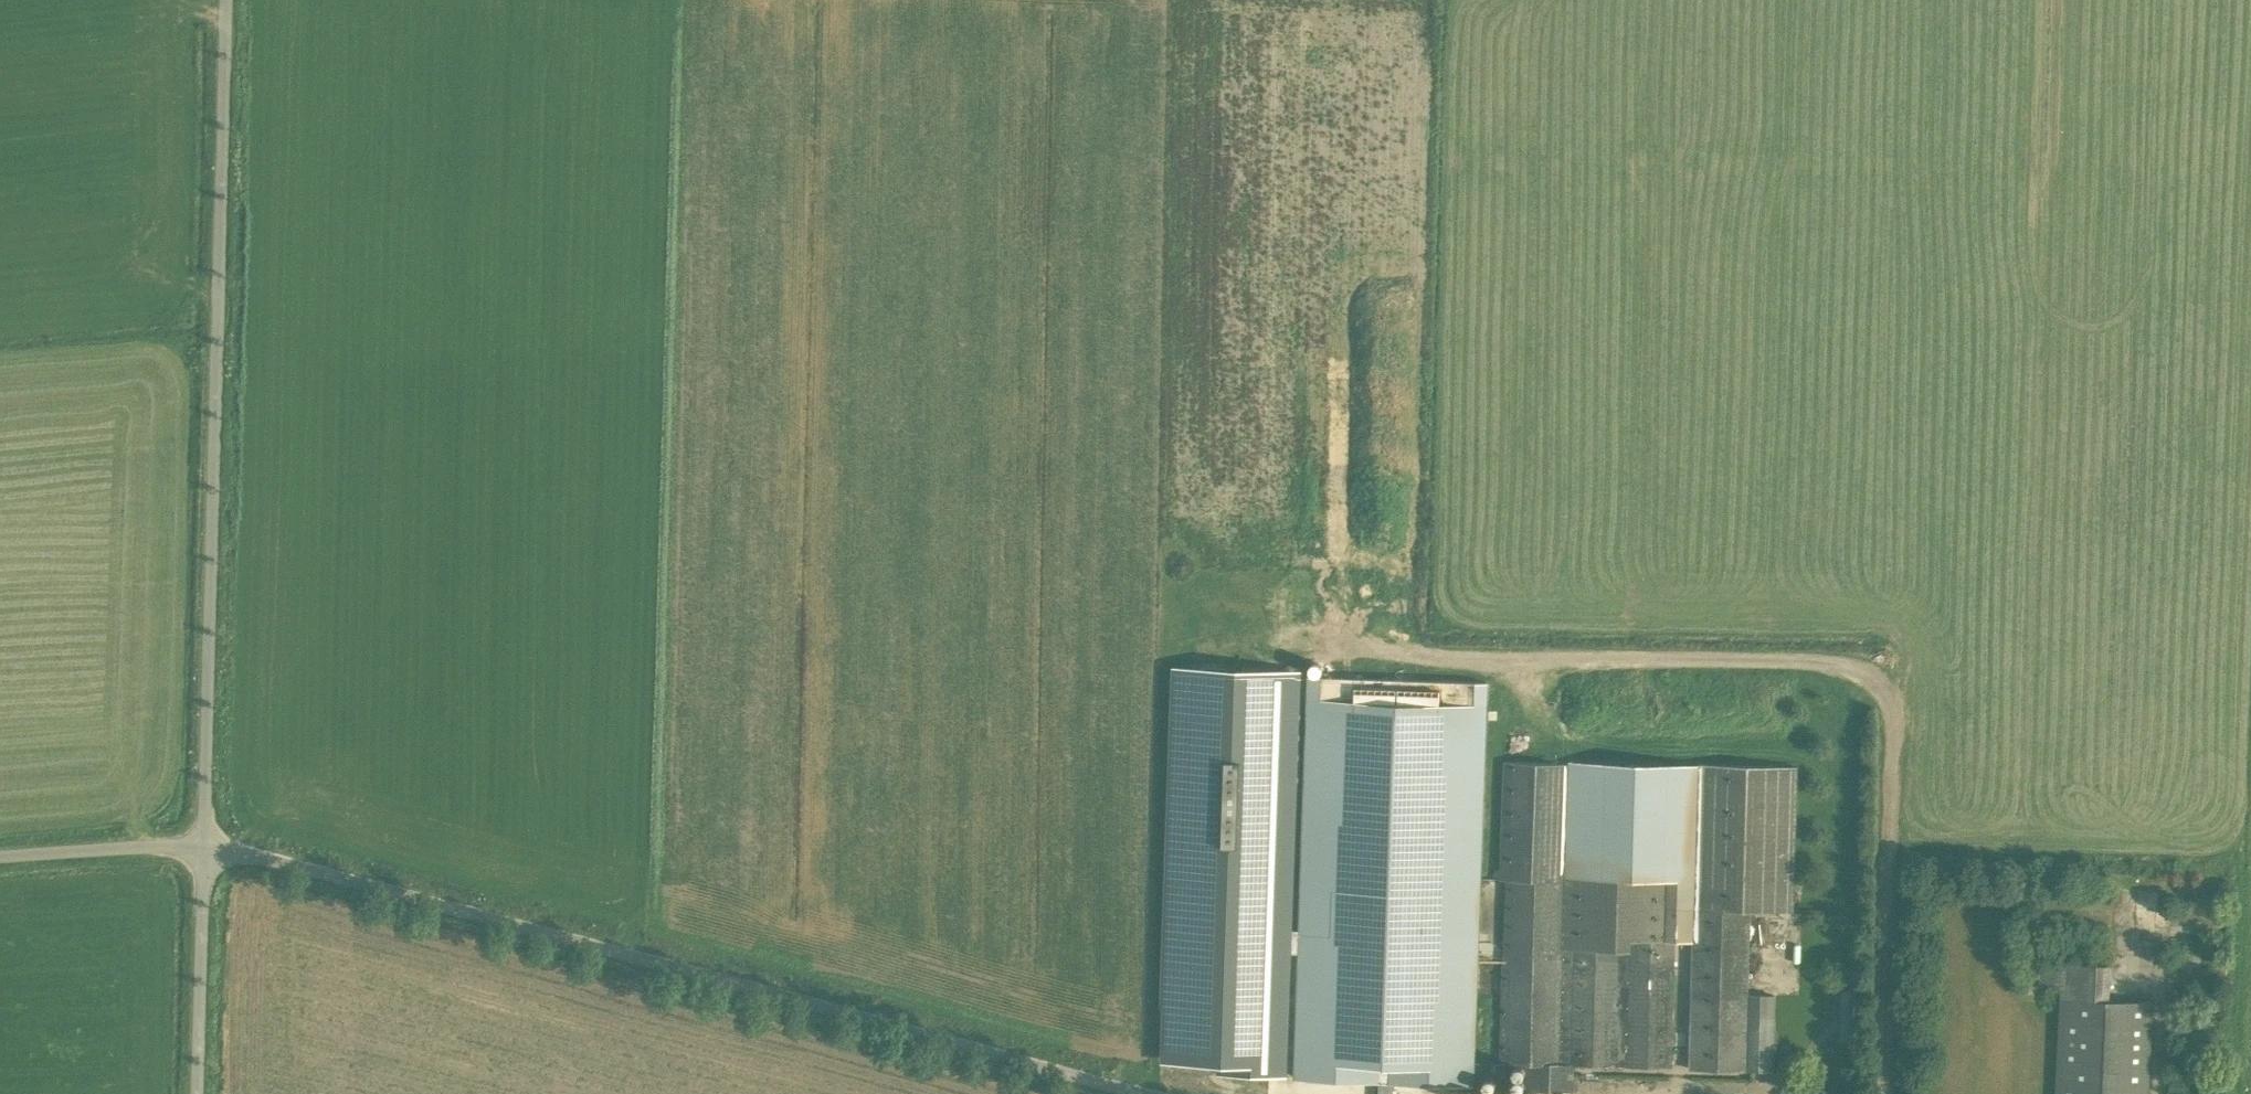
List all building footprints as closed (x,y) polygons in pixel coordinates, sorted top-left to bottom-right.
[(1290,1074),(1300,677),(1174,673),(1163,1054),(1223,1055),(1223,1072),(1290,1074)] [(1309,676),(1295,1077),(1474,1083),(1488,683),(1309,676)] [(1501,878),(1507,878),(1502,1061),(1526,1062),(1525,1088),(1572,1089),(1573,1064),(1670,1067),(1673,941),(1674,940),(1673,940),(1675,879),(1565,875),(1568,762),(1504,760),(1501,878)] [(1694,942),(1698,764),(1568,762),(1565,875),(1675,879),(1674,940),(1673,941),(1694,942)] [(1694,942),(1690,1066),(1773,1069),(1774,1045),(1777,1045),(1777,1039),(1774,1039),(1775,993),(1749,992),(1751,907),(1794,909),(1798,764),(1698,762),(1698,764),(1694,942)] [(2062,987),(2061,998),(2056,1093),(2147,1093),(2152,1002),(2105,1000),(2107,965),(2041,962),(2040,986),(2062,987)] [(2205,1044),(2173,1042),(2171,1067),(2203,1069),(2205,1044)]
